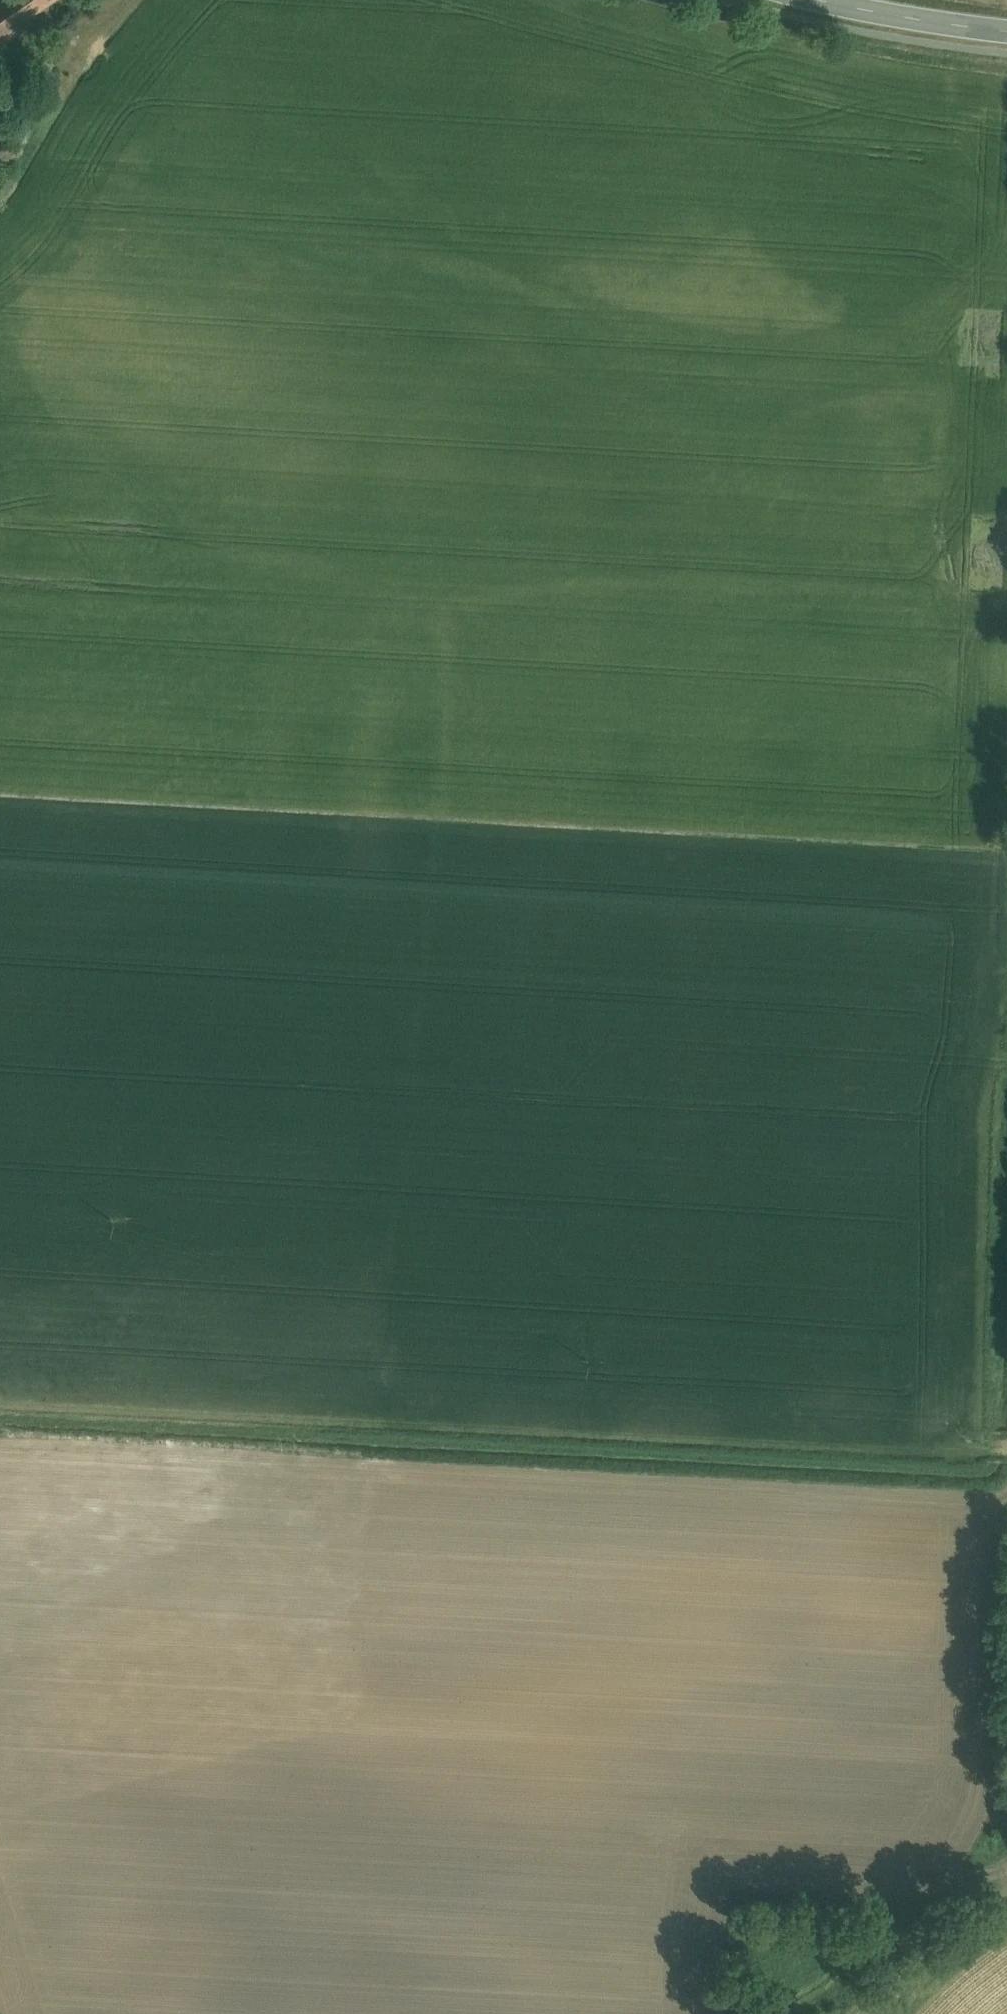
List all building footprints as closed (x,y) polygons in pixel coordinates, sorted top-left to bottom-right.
[(59,7),(54,0),(0,0),(0,46),(59,7)]
